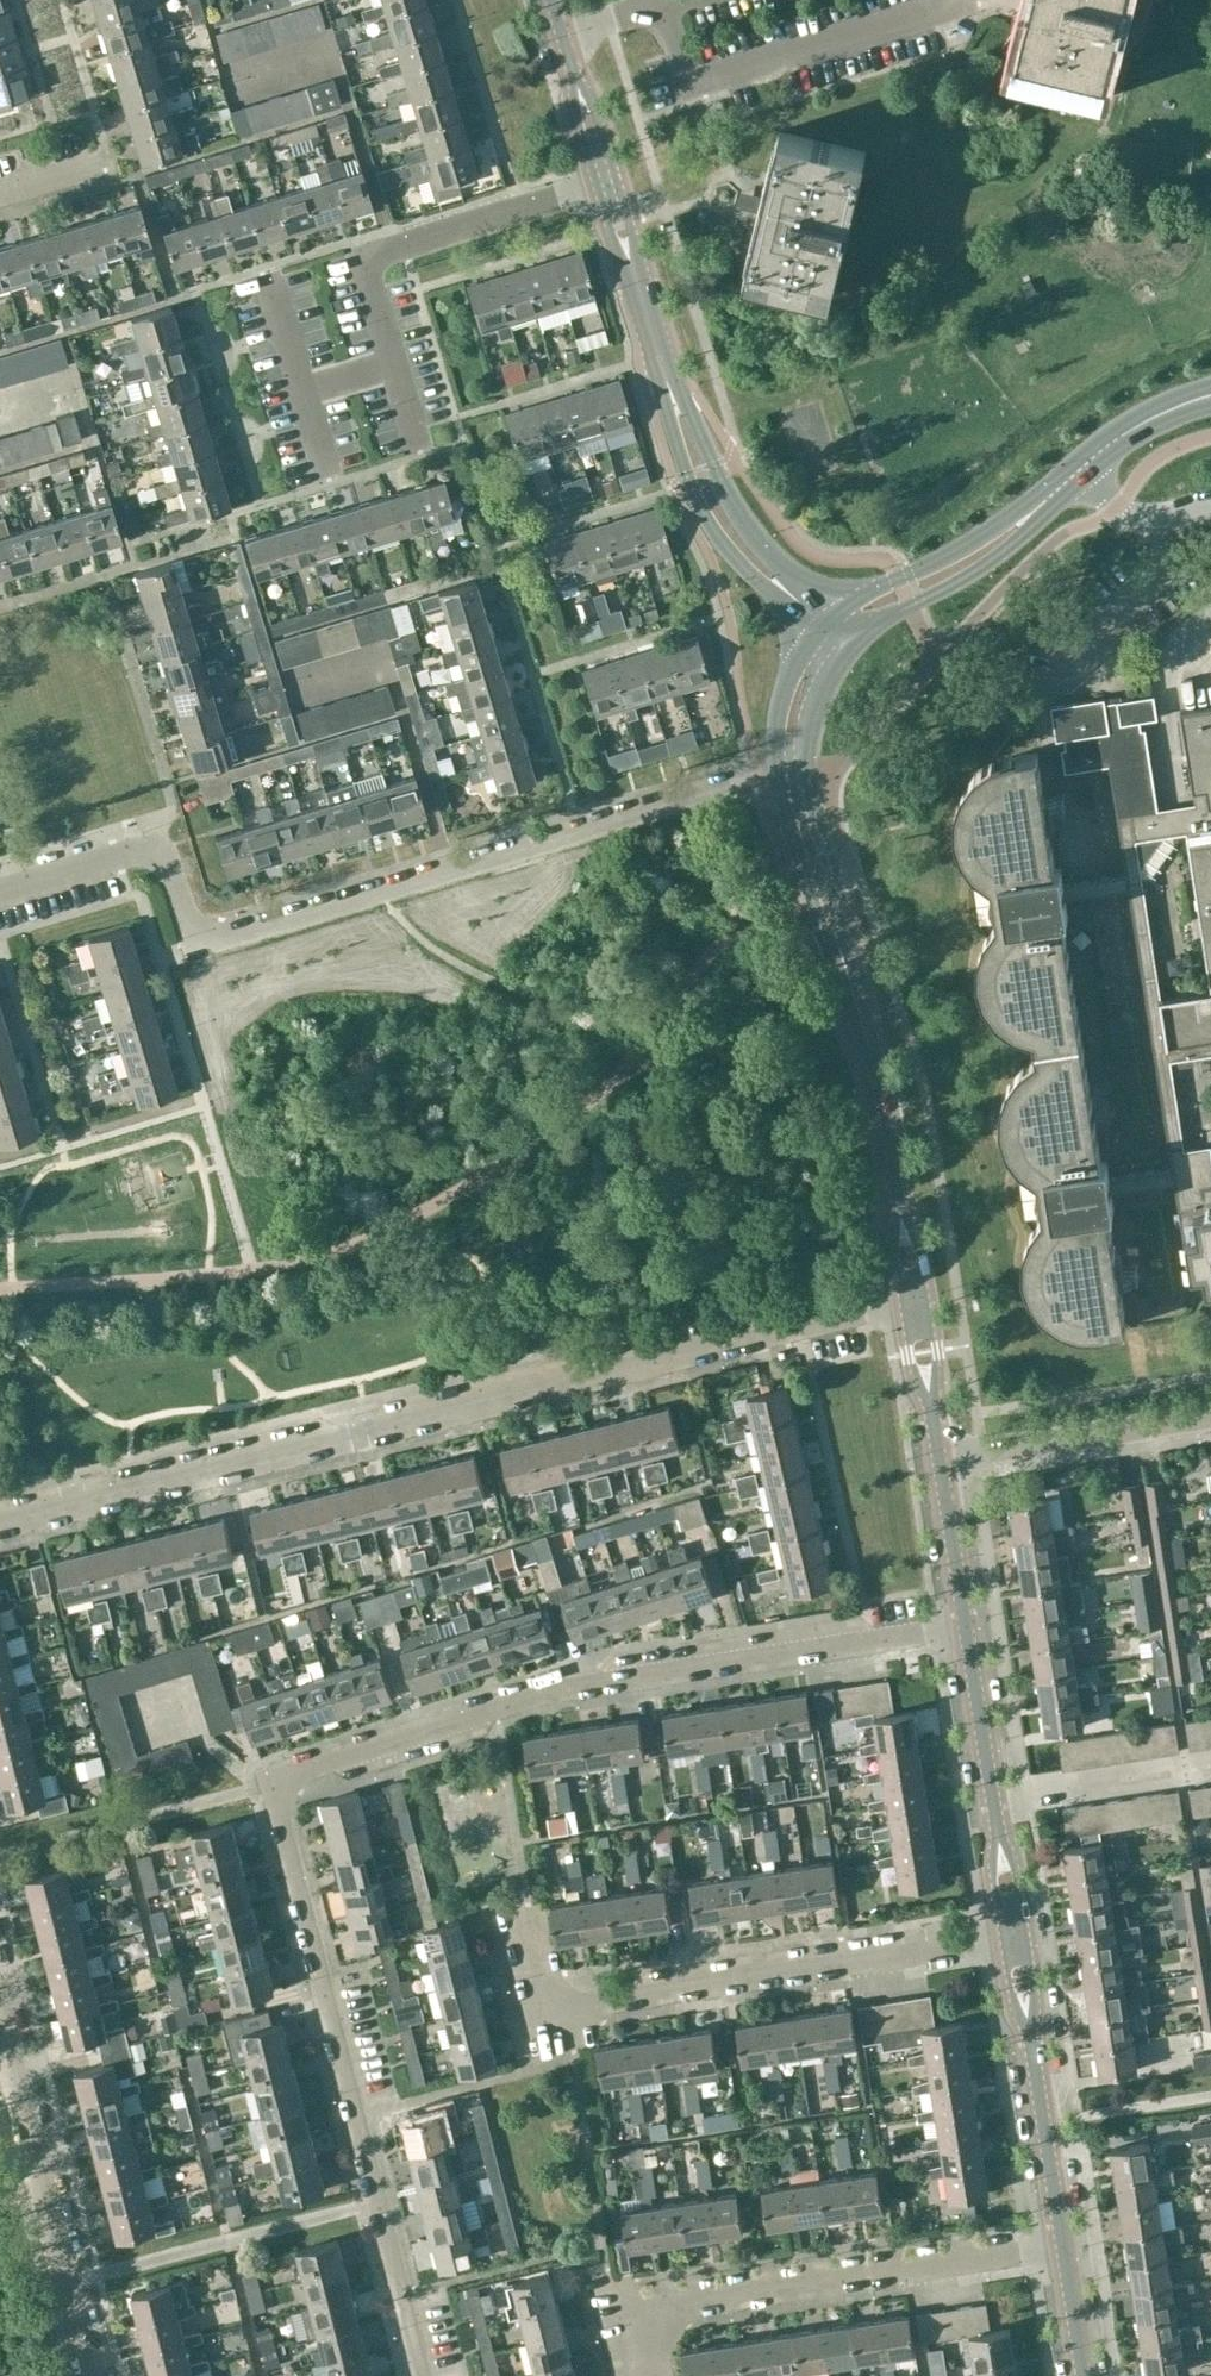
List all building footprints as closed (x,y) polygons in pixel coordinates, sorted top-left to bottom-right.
[(8,7),(6,0),(0,0),(0,10),(8,7)] [(99,21),(139,10),(161,3),(160,0),(93,0),(99,21)] [(191,16),(200,13),(196,0),(186,0),(191,16)] [(272,7),(270,0),(255,0),(250,1),(254,13),(272,7)] [(385,14),(425,2),(425,0),(381,0),(381,2),(367,6),(371,18),(385,14)] [(1025,30),(1017,62),(1060,72),(1102,83),(1110,51),(1118,18),(1122,2),(1123,0),(1033,0),(1025,30)] [(379,47),(394,43),(434,31),(425,2),(385,14),(390,30),(375,34),(379,47)] [(318,3),(305,7),(312,33),(325,29),(318,3)] [(0,10),(0,41),(17,36),(8,7),(0,10)] [(305,7),(291,11),(299,37),(312,33),(305,7)] [(230,8),(210,13),(214,25),(233,20),(230,8)] [(144,27),(139,10),(99,21),(108,50),(147,38),(173,30),(170,19),(144,27)] [(291,11),(278,15),(286,40),(299,37),(291,11)] [(278,15),(266,19),(274,44),(286,40),(278,15)] [(266,19),(253,22),(261,48),(274,44),(266,19)] [(253,22),(241,26),(248,52),(261,48),(253,22)] [(236,56),(248,52),(241,26),(228,30),(236,56)] [(222,60),(236,56),(228,30),(214,34),(222,60)] [(388,74),(402,70),(442,58),(434,31),(394,43),(398,58),(384,62),(388,74)] [(17,36),(0,41),(0,73),(25,65),(17,36)] [(116,78),(156,66),(170,62),(166,51),(152,55),(147,38),(108,50),(116,78)] [(451,87),(442,58),(402,70),(407,86),(393,90),(396,103),(411,99),(451,87)] [(25,65),(0,73),(0,104),(34,94),(25,65)] [(159,79),(156,66),(116,78),(124,106),(164,94),(182,88),(177,73),(159,79)] [(1062,86),(1059,99),(1096,108),(1101,85),(1064,76),(1062,86)] [(333,77),(305,85),(313,111),(341,103),(333,77)] [(305,85),(293,89),(301,115),(313,111),(305,85)] [(451,87),(411,99),(416,115),(402,119),(405,131),(419,126),(459,114),(451,87)] [(293,89),(281,93),(288,119),(301,115),(293,89)] [(276,123),(288,119),(281,93),(268,97),(276,123)] [(170,112),(164,94),(124,106),(133,135),(187,118),(196,116),(192,105),(170,112)] [(263,127),(276,123),(268,97),(255,101),(263,127)] [(255,101),(242,105),(250,131),(263,127),(255,101)] [(237,135),(250,131),(242,105),(229,109),(237,135)] [(344,113),(325,119),(329,131),(347,125),(344,113)] [(357,123),(361,138),(393,128),(388,113),(357,123)] [(468,145),(459,114),(419,126),(424,143),(403,149),(407,163),(468,145)] [(187,119),(187,118),(133,135),(142,163),(199,146),(194,130),(185,132),(182,121),(187,119)] [(315,122),(287,131),(290,142),(318,133),(315,122)] [(760,211),(752,243),(744,275),(787,286),(830,297),(838,264),(866,151),(780,130),(764,194),(760,211)] [(272,148),(290,142),(287,131),(269,137),(272,148)] [(248,143),(231,148),(234,160),(252,154),(248,143)] [(472,173),(481,170),(475,152),(471,153),(468,145),(407,163),(411,179),(426,174),(434,199),(460,191),(458,184),(474,179),(472,173)] [(205,169),(234,160),(231,148),(202,157),(205,169)] [(202,157),(173,166),(177,177),(205,169),(202,157)] [(340,158),(328,162),(344,213),(354,210),(355,215),(372,209),(371,205),(372,204),(361,168),(345,173),(340,158)] [(320,181),(304,186),(315,222),(344,213),(328,162),(315,166),(320,181)] [(147,186),(177,177),(173,166),(144,175),(147,186)] [(393,167),(375,172),(379,186),(392,182),(396,176),(393,167)] [(304,186),(276,195),(287,231),(315,222),(304,186)] [(227,192),(214,196),(230,248),(258,239),(247,203),(232,208),(227,192)] [(276,195),(247,203),(258,239),(287,231),(276,195)] [(206,216),(191,221),(202,257),(230,248),(214,196),(201,200),(206,216)] [(155,257),(150,241),(151,240),(141,204),(112,213),(123,249),(138,245),(143,261),(155,257)] [(173,266),(202,257),(191,221),(174,226),(169,210),(157,213),(173,266)] [(112,213),(83,221),(94,258),(123,249),(112,213)] [(99,272),(94,258),(83,221),(55,230),(66,266),(82,261),(86,276),(99,272)] [(49,271),(66,266),(55,230),(26,238),(42,291),(54,288),(49,271)] [(42,291),(26,238),(0,246),(0,255),(8,283),(25,278),(30,295),(42,291)] [(579,248),(549,257),(564,304),(593,296),(579,248)] [(8,283),(0,255),(0,286),(8,283)] [(549,257),(521,266),(536,313),(564,304),(549,257)] [(521,266),(493,274),(508,321),(536,313),(521,266)] [(479,330),(508,321),(493,274),(464,283),(479,330)] [(156,301),(153,290),(136,294),(140,306),(156,301)] [(120,312),(140,306),(136,294),(116,300),(120,312)] [(96,306),(79,311),(82,322),(99,317),(96,306)] [(113,355),(139,347),(179,335),(171,307),(130,319),(135,336),(110,343),(113,355)] [(53,331),(82,322),(79,311),(50,320),(53,331)] [(598,319),(568,329),(573,344),(603,334),(598,319)] [(50,320),(21,329),(24,340),(53,331),(50,320)] [(7,345),(24,340),(21,329),(3,334),(7,345)] [(123,382),(147,375),(188,363),(179,335),(139,347),(144,363),(120,371),(123,382)] [(62,339),(49,343),(57,369),(70,365),(62,339)] [(49,343),(36,347),(44,373),(57,369),(49,343)] [(32,377),(44,373),(36,347),(24,351),(32,377)] [(508,349),(492,358),(504,379),(520,370),(508,349)] [(19,381),(32,377),(24,351),(11,354),(19,381)] [(19,381),(11,354),(0,358),(0,365),(6,385),(19,381)] [(196,392),(188,363),(147,375),(152,392),(121,402),(125,414),(156,404),(196,392)] [(617,378),(588,386),(602,432),(631,424),(617,378)] [(588,386),(560,395),(574,441),(602,432),(588,386)] [(196,392),(156,404),(161,420),(147,424),(151,437),(164,433),(205,420),(196,392)] [(545,449),(574,441),(560,395),(532,403),(545,449)] [(516,458),(545,449),(532,403),(503,412),(516,458)] [(58,416),(59,420),(64,438),(92,429),(85,408),(58,416)] [(45,423),(53,449),(66,445),(64,438),(59,420),(45,423)] [(214,449),(205,420),(164,433),(169,449),(156,453),(159,466),(173,462),(214,449)] [(45,423),(32,427),(40,452),(53,449),(45,423)] [(32,427),(19,431),(27,456),(40,452),(32,427)] [(14,460),(27,456),(19,431),(6,435),(14,460)] [(0,437),(0,462),(1,464),(14,460),(6,435),(0,437)] [(157,497),(181,490),(222,477),(214,449),(173,462),(178,478),(153,485),(157,497)] [(65,456),(68,468),(86,462),(82,450),(65,456)] [(50,473),(68,468),(65,456),(47,461),(50,473)] [(9,473),(13,485),(30,479),(27,468),(9,473)] [(13,485),(9,473),(0,476),(0,489),(13,485)] [(416,484),(427,522),(434,545),(447,541),(440,518),(454,514),(443,476),(416,484)] [(222,477),(181,490),(186,506),(163,513),(166,525),(231,505),(222,477)] [(416,484),(388,492),(399,530),(427,522),(416,484)] [(97,507),(82,511),(93,547),(122,539),(111,503),(106,487),(92,491),(97,507)] [(388,492),(360,501),(371,539),(399,530),(388,492)] [(360,501),(332,509),(343,547),(371,539),(360,501)] [(655,505),(626,514),(640,561),(669,552),(655,505)] [(303,518),(314,556),(319,571),(332,567),(327,552),(343,547),(332,509),(303,518)] [(82,511),(54,520),(65,555),(93,547),(82,511)] [(626,514),(598,523),(612,569),(640,561),(626,514)] [(36,564),(26,528),(10,533),(5,517),(0,519),(0,547),(8,572),(36,564)] [(303,518),(275,527),(286,564),(314,556),(303,518)] [(54,520),(26,528),(36,564),(65,555),(54,520)] [(598,523),(570,531),(584,578),(592,575),(594,581),(614,575),(612,569),(598,523)] [(255,574),(286,564),(275,527),(243,536),(255,574)] [(555,586),(584,578),(570,531),(541,540),(555,586)] [(235,572),(247,568),(239,541),(227,545),(235,572)] [(133,570),(142,599),(180,587),(171,559),(133,570)] [(469,563),(438,572),(441,584),(473,574),(469,563)] [(235,572),(244,600),(256,597),(247,568),(235,572)] [(438,572),(416,579),(420,590),(441,584),(438,572)] [(440,600),(445,616),(482,605),(474,577),(416,594),(420,606),(440,600)] [(416,579),(382,589),(386,601),(420,590),(416,579)] [(151,627),(189,616),(203,611),(199,598),(184,602),(180,587),(142,599),(151,627)] [(382,589),(354,597),(358,609),(386,601),(382,589)] [(244,600),(252,629),(264,625),(256,597),(244,600)] [(330,618),(358,609),(354,597),(327,606),(330,618)] [(390,605),(380,608),(387,633),(386,633),(386,635),(398,631),(390,605)] [(482,605),(445,616),(453,645),(491,634),(482,605)] [(327,606),(299,614),(304,626),(330,618),(327,606)] [(374,637),(386,633),(387,633),(380,608),(379,606),(366,609),(374,637)] [(366,609),(353,613),(361,641),(374,637),(366,609)] [(361,641),(353,613),(340,617),(348,645),(361,641)] [(273,635),(304,626),(299,614),(269,623),(273,635)] [(189,616),(151,627),(159,656),(197,644),(212,640),(208,626),(193,631),(189,616)] [(335,648),(348,645),(340,617),(326,621),(335,648)] [(321,652),(335,648),(326,621),(313,625),(321,652)] [(264,625),(252,629),(260,657),(273,653),(264,625)] [(313,625),(300,629),(308,656),(321,652),(313,625)] [(386,635),(395,664),(414,658),(412,651),(420,648),(414,628),(411,630),(410,627),(398,631),(386,635)] [(287,633),(295,660),(308,656),(300,629),(287,633)] [(282,664),(295,660),(287,633),(274,637),(282,664)] [(491,634),(453,645),(439,649),(443,663),(458,659),(462,673),(499,662),(491,634)] [(694,634),(665,642),(679,689),(708,681),(694,634)] [(682,699),(679,689),(665,642),(637,651),(651,697),(669,692),(672,702),(682,699)] [(202,660),(197,644),(159,656),(168,684),(216,670),(221,668),(217,655),(202,660)] [(633,702),(651,697),(637,651),(609,659),(623,706),(626,716),(636,713),(633,702)] [(281,683),(273,653),(260,657),(269,686),(281,683)] [(395,664),(404,694),(416,690),(408,662),(414,660),(414,658),(395,664)] [(593,714),(623,706),(609,659),(580,667),(593,714)] [(499,662),(462,673),(442,679),(446,692),(466,686),(471,702),(508,691),(499,662)] [(220,685),(216,670),(168,684),(177,712),(214,701),(229,697),(225,683),(220,685)] [(276,707),(278,714),(290,710),(281,683),(269,686),(252,692),(258,712),(276,707)] [(388,683),(375,686),(383,713),(396,709),(388,683)] [(362,690),(370,717),(383,713),(375,686),(362,690)] [(356,720),(370,717),(362,690),(349,694),(356,720)] [(404,694),(412,722),(424,718),(416,690),(404,694)] [(508,691),(471,702),(479,730),(516,719),(508,691)] [(1110,764),(1127,873),(1063,883),(1061,867),(1055,868),(1037,752),(1028,753),(1017,755),(1012,756),(992,762),(975,775),(962,792),(956,812),(956,833),(962,853),(975,870),(990,882),(997,923),(985,939),(979,958),(979,980),(985,1000),(998,1017),(1015,1029),(1033,1036),(1037,1057),(1021,1068),(1008,1085),(1002,1105),(1002,1126),(1008,1147),(1020,1163),(1020,1164),(1021,1164),(1036,1175),(1036,1177),(1043,1216),(1031,1232),(1024,1252),(1024,1273),(1031,1293),(1043,1310),(1060,1323),(1080,1330),(1102,1330),(1106,1329),(1127,1326),(1109,1210),(1114,1209),(1112,1193),(1175,1183),(1191,1282),(1205,1280),(1207,1296),(1210,1296),(1210,1182),(1205,1183),(1199,1144),(1186,1146),(1172,1056),(1210,1050),(1210,993),(1162,1000),(1143,878),(1152,876),(1175,845),(1174,835),(1187,833),(1210,992),(1210,707),(1182,711),(1196,803),(1159,809),(1146,726),(1142,726),(1140,718),(1158,715),(1154,691),(1153,692),(1128,696),(1105,700),(1105,697),(1051,705),(1057,739),(1065,738),(1066,747),(1062,748),(1065,771),(1110,764)] [(349,694),(336,698),(343,724),(356,720),(349,694)] [(336,698),(322,702),(330,728),(343,724),(336,698)] [(214,701),(177,712),(185,741),(223,730),(214,701)] [(309,706),(317,732),(330,728),(322,702),(309,706)] [(304,736),(317,732),(309,706),(296,710),(304,736)] [(290,710),(278,714),(287,744),(299,741),(290,710)] [(396,717),(368,726),(371,738),(400,729),(396,717)] [(424,718),(412,722),(420,748),(433,745),(424,718)] [(525,748),(516,719),(479,730),(488,759),(525,748)] [(368,726),(339,734),(342,746),(371,738),(368,726)] [(232,758),(223,730),(185,741),(194,769),(232,758)] [(676,732),(663,737),(663,739),(668,753),(676,750),(680,749),(681,748),(676,732)] [(339,734),(311,743),(315,754),(342,746),(339,734)] [(286,763),(315,754),(311,743),(282,751),(286,763)] [(650,743),(636,747),(640,761),(654,757),(650,743)] [(441,773),(433,745),(420,748),(429,777),(441,773)] [(533,776),(525,748),(488,759),(465,766),(469,779),(492,772),(496,787),(533,776)] [(257,772),(286,763),(282,751),(253,760),(257,772)] [(616,756),(607,759),(611,770),(622,767),(620,758),(616,756)] [(253,760),(226,768),(229,780),(257,772),(253,760)] [(234,794),(229,780),(226,768),(197,777),(204,803),(234,794)] [(413,773),(385,781),(396,820),(425,812),(413,773)] [(450,805),(441,773),(429,777),(438,808),(450,805)] [(385,781),(356,790),(368,829),(396,820),(385,781)] [(340,837),(328,798),(324,785),(310,789),(314,803),(300,807),(311,846),(340,837)] [(356,790),(328,798),(340,837),(342,844),(359,839),(357,832),(368,829),(356,790)] [(311,846),(300,807),(296,794),(282,798),(286,811),(271,816),(283,854),(311,846)] [(258,820),(243,824),(255,863),(283,854),(271,816),(267,802),(254,806),(258,820)] [(226,871),(255,863),(243,824),(215,833),(226,871)] [(89,935),(97,964),(136,952),(128,924),(89,935)] [(97,964),(105,991),(144,979),(136,952),(97,964)] [(69,972),(89,966),(86,956),(66,962),(69,972)] [(92,976),(89,966),(69,972),(72,982),(92,976)] [(144,979),(105,991),(113,1018),(152,1007),(144,979)] [(160,1034),(152,1007),(113,1018),(121,1045),(160,1034)] [(85,1026),(105,1020),(102,1010),(82,1016),(85,1026)] [(108,1031),(105,1020),(85,1026),(88,1037),(108,1031)] [(12,1048),(4,1021),(0,1022),(0,1051),(12,1048)] [(160,1034),(121,1045),(129,1073),(168,1061),(160,1034)] [(20,1075),(12,1048),(0,1051),(0,1081),(20,1075)] [(176,1089),(168,1061),(129,1073),(138,1101),(176,1089)] [(101,1081),(121,1075),(118,1065),(98,1071),(101,1081)] [(0,1081),(0,1111),(28,1103),(20,1075),(0,1081)] [(124,1085),(121,1075),(101,1081),(104,1091),(124,1085)] [(28,1103),(0,1111),(0,1142),(36,1131),(28,1103)] [(748,1397),(755,1426),(794,1416),(788,1388),(748,1397)] [(669,1406),(641,1413),(651,1453),(680,1446),(669,1406)] [(641,1413),(613,1420),(623,1460),(651,1453),(641,1413)] [(794,1416),(755,1426),(761,1453),(801,1444),(794,1416)] [(723,1422),(725,1433),(746,1428),(743,1418),(723,1422)] [(613,1420),(585,1427),(595,1467),(623,1460),(613,1420)] [(568,1474),(595,1467),(585,1427),(558,1434),(568,1474)] [(746,1428),(725,1433),(727,1443),(748,1438),(746,1428)] [(558,1434),(530,1441),(540,1481),(568,1474),(558,1434)] [(511,1488),(540,1481),(530,1441),(501,1448),(511,1488)] [(807,1472),(801,1444),(761,1453),(768,1481),(807,1472)] [(474,1455),(446,1462),(456,1503),(484,1495),(474,1455)] [(653,1463),(658,1483),(669,1481),(664,1460),(653,1463)] [(446,1462),(418,1469),(428,1509),(456,1503),(446,1462)] [(648,1486),(658,1483),(653,1463),(643,1465),(648,1486)] [(418,1469),(390,1476),(400,1516),(428,1509),(418,1469)] [(768,1481),(774,1509),(814,1500),(807,1472),(768,1481)] [(735,1478),(738,1488),(759,1483),(756,1473),(735,1478)] [(598,1477),(603,1497),(613,1494),(608,1474),(598,1477)] [(390,1476),(363,1483),(373,1523),(400,1516),(390,1476)] [(592,1500),(603,1497),(598,1477),(587,1479),(592,1500)] [(1151,1510),(1165,1508),(1170,1507),(1165,1480),(1147,1483),(1151,1510)] [(363,1483),(335,1489),(345,1530),(373,1523),(363,1483)] [(759,1483),(738,1488),(740,1498),(761,1493),(759,1483)] [(1124,1514),(1129,1513),(1141,1511),(1137,1483),(1120,1485),(1124,1514)] [(553,1488),(542,1491),(547,1511),(558,1508),(553,1488)] [(335,1489),(308,1496),(318,1537),(345,1530),(335,1489)] [(547,1511),(542,1491),(532,1493),(537,1513),(547,1511)] [(1010,1502),(1014,1531),(1065,1523),(1060,1494),(1010,1502)] [(699,1495),(656,1509),(660,1522),(679,1516),(683,1528),(707,1521),(699,1495)] [(290,1543),(318,1537),(308,1496),(280,1503),(290,1543)] [(774,1509),(781,1537),(820,1528),(814,1500),(774,1509)] [(262,1551),(290,1543),(280,1503),(252,1510),(262,1551)] [(1151,1510),(1156,1538),(1169,1536),(1165,1508),(1151,1510)] [(458,1512),(463,1532),(473,1530),(468,1509),(458,1512)] [(656,1509),(629,1517),(633,1531),(660,1522),(656,1509)] [(1133,1542),(1134,1541),(1146,1540),(1141,1511),(1129,1513),(1133,1542)] [(453,1535),(463,1532),(458,1512),(448,1515),(453,1535)] [(225,1517),(196,1524),(206,1564),(235,1557),(225,1517)] [(629,1517),(602,1526),(606,1539),(633,1531),(629,1517)] [(1014,1531),(1019,1560),(1056,1554),(1054,1539),(1073,1536),(1071,1522),(1065,1523),(1014,1531)] [(413,1523),(403,1526),(408,1546),(418,1543),(413,1523)] [(196,1524),(168,1531),(178,1571),(206,1564),(196,1524)] [(408,1546),(403,1526),(392,1528),(397,1549),(408,1546)] [(579,1548),(606,1539),(602,1526),(575,1534),(579,1548)] [(781,1537),(787,1564),(826,1555),(820,1528),(781,1537)] [(748,1533),(751,1544),(772,1539),(769,1529),(748,1533)] [(168,1531),(140,1537),(150,1578),(178,1571),(168,1531)] [(579,1548),(575,1534),(555,1541),(560,1554),(579,1548)] [(1169,1536),(1156,1538),(1160,1566),(1174,1564),(1169,1536)] [(140,1537),(112,1544),(122,1585),(150,1578),(140,1537)] [(358,1537),(348,1539),(353,1560),(363,1557),(358,1537)] [(353,1560),(348,1539),(337,1542),(342,1562),(353,1560)] [(772,1539),(751,1544),(753,1554),(774,1549),(772,1539)] [(1146,1540),(1134,1541),(1137,1561),(1149,1559),(1146,1540)] [(112,1544),(85,1551),(95,1592),(122,1585),(112,1544)] [(493,1552),(494,1557),(501,1578),(521,1571),(513,1546),(493,1552)] [(293,1553),(298,1573),(308,1571),(303,1550),(293,1553)] [(66,1599),(95,1592),(85,1551),(56,1558),(66,1599)] [(658,1611),(685,1602),(672,1562),(660,1566),(655,1551),(640,1555),(645,1571),(658,1611)] [(1023,1588),(1060,1582),(1070,1580),(1066,1552),(1056,1554),(1019,1560),(1023,1588)] [(287,1576),(298,1573),(293,1553),(282,1556),(287,1576)] [(700,1554),(672,1562),(685,1602),(713,1594),(700,1554)] [(833,1584),(826,1555),(787,1564),(796,1605),(815,1601),(812,1589),(833,1584)] [(554,1556),(539,1561),(548,1588),(563,1584),(554,1556)] [(776,1559),(736,1566),(737,1573),(777,1565),(776,1559)] [(657,1611),(658,1611),(645,1571),(632,1575),(627,1560),(613,1564),(618,1580),(631,1620),(640,1617),(641,1620),(644,1621),(656,1617),(658,1614),(657,1611)] [(468,1567),(473,1583),(492,1577),(487,1561),(468,1567)] [(46,1563),(45,1563),(31,1566),(38,1594),(52,1591),(46,1563)] [(1178,1593),(1174,1564),(1160,1566),(1165,1595),(1178,1593)] [(446,1592),(473,1583),(468,1567),(440,1576),(446,1592)] [(778,1567),(757,1571),(760,1582),(780,1577),(778,1567)] [(208,1573),(213,1594),(224,1591),(219,1571),(208,1573)] [(203,1597),(213,1594),(208,1573),(198,1576),(203,1597)] [(1143,1598),(1155,1596),(1152,1579),(1140,1581),(1143,1598)] [(618,1580),(591,1588),(604,1628),(631,1620),(618,1580)] [(1060,1582),(1023,1588),(1028,1616),(1065,1610),(1060,1582)] [(414,1583),(377,1595),(385,1622),(403,1616),(400,1605),(418,1599),(414,1583)] [(153,1587),(158,1608),(168,1605),(163,1585),(153,1587)] [(15,1598),(14,1595),(9,1596),(6,1587),(0,1589),(0,1602),(15,1598)] [(147,1610),(158,1608),(153,1587),(142,1590),(147,1610)] [(576,1637),(604,1628),(591,1588),(563,1597),(564,1598),(552,1602),(561,1630),(573,1626),(576,1637)] [(1183,1623),(1178,1593),(1165,1595),(1169,1626),(1183,1623)] [(385,1622),(377,1595),(360,1600),(368,1627),(385,1622)] [(1158,1617),(1155,1596),(1143,1598),(1146,1619),(1158,1617)] [(0,1602),(0,1609),(16,1603),(15,1598),(0,1602)] [(96,1601),(102,1621),(111,1619),(107,1599),(96,1601)] [(91,1624),(102,1621),(96,1601),(86,1604),(91,1624)] [(353,1602),(334,1608),(339,1622),(358,1616),(353,1602)] [(550,1634),(561,1630),(552,1602),(541,1605),(524,1610),(521,1602),(510,1605),(513,1614),(512,1614),(525,1653),(536,1650),(536,1653),(539,1654),(552,1650),(553,1647),(552,1645),(553,1644),(550,1634)] [(480,1606),(485,1622),(498,1662),(525,1653),(512,1614),(497,1619),(492,1603),(480,1606)] [(1032,1644),(1069,1639),(1087,1636),(1085,1622),(1067,1625),(1065,1610),(1028,1616),(1032,1644)] [(453,1615),(458,1631),(470,1671),(498,1662),(485,1622),(471,1627),(466,1611),(453,1615)] [(296,1613),(283,1617),(288,1622),(285,1623),(289,1638),(311,1631),(307,1617),(298,1619),(296,1613)] [(22,1626),(21,1622),(3,1627),(0,1617),(0,1632),(22,1626)] [(425,1624),(427,1630),(443,1679),(470,1671),(458,1631),(443,1636),(437,1620),(425,1624)] [(257,1648),(276,1642),(270,1621),(250,1627),(257,1648)] [(1169,1626),(1174,1651),(1187,1649),(1186,1640),(1183,1623),(1169,1626)] [(29,1654),(28,1650),(10,1655),(5,1638),(23,1631),(22,1626),(0,1632),(0,1661),(29,1654)] [(250,1627),(226,1634),(227,1638),(234,1639),(238,1654),(257,1648),(250,1627)] [(415,1688),(443,1679),(427,1630),(400,1639),(403,1649),(402,1649),(415,1688)] [(1149,1638),(1152,1655),(1164,1653),(1161,1636),(1149,1638)] [(1069,1639),(1032,1644),(1037,1673),(1074,1667),(1069,1639)] [(209,1640),(185,1648),(192,1671),(194,1680),(219,1673),(209,1640)] [(185,1648),(172,1651),(179,1675),(192,1671),(185,1648)] [(1187,1649),(1174,1651),(1178,1679),(1191,1677),(1187,1649)] [(172,1651),(159,1655),(166,1679),(179,1675),(172,1651)] [(1164,1653),(1152,1655),(1155,1676),(1167,1674),(1164,1653)] [(0,1661),(0,1691),(36,1681),(35,1678),(18,1683),(13,1664),(31,1659),(29,1654),(0,1661)] [(159,1655),(146,1659),(153,1683),(166,1679),(159,1655)] [(380,1656),(352,1665),(364,1704),(393,1696),(380,1656)] [(146,1659),(133,1663),(140,1687),(153,1683),(146,1659)] [(133,1663),(120,1667),(127,1691),(140,1687),(133,1663)] [(352,1665),(325,1674),(337,1713),(364,1704),(352,1665)] [(95,1700),(119,1693),(127,1691),(120,1667),(88,1677),(95,1700)] [(1076,1682),(1074,1667),(1037,1673),(1041,1701),(1096,1692),(1094,1680),(1076,1682)] [(310,1722),(337,1713),(325,1674),(313,1678),(311,1672),(296,1676),(310,1722)] [(194,1680),(198,1694),(223,1686),(219,1673),(194,1680)] [(267,1681),(270,1691),(283,1730),(310,1722),(296,1676),(295,1673),(267,1681)] [(255,1739),(283,1730),(270,1691),(256,1695),(251,1679),(237,1683),(255,1739)] [(880,1715),(895,1713),(889,1679),(874,1681),(880,1715)] [(36,1681),(0,1691),(0,1720),(44,1709),(43,1705),(25,1710),(20,1693),(38,1687),(36,1681)] [(859,1684),(865,1718),(880,1715),(874,1681),(859,1684)] [(859,1684),(845,1686),(850,1715),(855,1715),(855,1720),(865,1718),(859,1684)] [(198,1694),(202,1707),(227,1699),(223,1686),(198,1694)] [(830,1689),(835,1716),(837,1716),(838,1717),(850,1715),(845,1686),(830,1689)] [(820,1719),(835,1716),(830,1689),(816,1691),(820,1719)] [(777,1697),(783,1734),(812,1729),(806,1692),(777,1697)] [(1098,1705),(1096,1692),(1041,1701),(1046,1730),(1083,1724),(1080,1708),(1098,1705)] [(95,1700),(98,1712),(122,1705),(119,1693),(95,1700)] [(767,1737),(783,1734),(777,1697),(750,1701),(757,1750),(764,1749),(769,1748),(767,1737)] [(202,1707),(206,1720),(231,1713),(227,1699),(202,1707)] [(745,1752),(751,1751),(757,1750),(750,1701),(722,1706),(728,1743),(743,1741),(745,1752)] [(98,1712),(102,1725),(126,1717),(122,1705),(98,1712)] [(702,1759),(708,1758),(713,1757),(712,1746),(728,1743),(722,1706),(694,1711),(702,1759)] [(44,1709),(0,1720),(0,1750),(51,1737),(50,1732),(32,1737),(28,1721),(45,1715),(44,1709)] [(880,1715),(865,1718),(855,1720),(856,1724),(874,1721),(877,1739),(878,1745),(917,1739),(912,1710),(895,1713),(880,1715)] [(689,1761),(695,1760),(702,1759),(694,1711),(665,1715),(671,1752),(687,1750),(689,1761)] [(231,1713),(206,1720),(210,1733),(235,1726),(231,1713)] [(1200,1717),(1204,1746),(1210,1745),(1210,1715),(1200,1717)] [(102,1725),(106,1737),(130,1730),(126,1717),(102,1725)] [(1190,1748),(1204,1746),(1200,1717),(1185,1719),(1190,1748)] [(611,1724),(617,1761),(618,1772),(612,1773),(613,1785),(627,1783),(625,1772),(630,1771),(628,1759),(646,1757),(640,1719),(611,1724)] [(1174,1721),(1159,1724),(1164,1752),(1179,1749),(1174,1721)] [(611,1724),(583,1728),(588,1765),(617,1761),(611,1724)] [(1159,1724),(1144,1726),(1150,1754),(1164,1752),(1159,1724)] [(1144,1726),(1131,1728),(1136,1756),(1150,1754),(1144,1726)] [(583,1728),(555,1733),(560,1770),(588,1765),(583,1728)] [(1131,1728),(1116,1730),(1121,1758),(1136,1756),(1131,1728)] [(130,1730),(106,1737),(109,1749),(134,1742),(130,1730)] [(1116,1730),(1102,1732),(1106,1760),(1121,1758),(1116,1730)] [(1092,1763),(1106,1760),(1102,1732),(1087,1734),(1092,1763)] [(531,1774),(560,1770),(555,1733),(525,1737),(531,1774)] [(1087,1734),(1073,1737),(1077,1765),(1092,1763),(1087,1734)] [(0,1750),(0,1770),(2,1779),(58,1764),(57,1760),(39,1765),(35,1748),(52,1741),(51,1737),(0,1750)] [(1062,1767),(1077,1765),(1073,1737),(1058,1739),(1062,1767)] [(187,1738),(175,1742),(182,1768),(195,1764),(187,1738)] [(881,1767),(883,1773),(922,1767),(917,1739),(878,1745),(877,1739),(859,1744),(861,1752),(878,1749),(881,1767)] [(804,1758),(816,1756),(814,1740),(801,1743),(804,1758)] [(145,1779),(137,1754),(134,1742),(109,1749),(120,1786),(145,1779)] [(175,1742),(162,1746),(170,1772),(182,1768),(175,1742)] [(157,1775),(170,1772),(162,1746),(150,1750),(157,1775)] [(764,1749),(757,1750),(751,1751),(753,1763),(766,1762),(764,1749)] [(145,1779),(157,1775),(150,1750),(137,1754),(145,1779)] [(708,1758),(702,1759),(695,1760),(697,1772),(710,1770),(708,1758)] [(769,1778),(766,1762),(753,1763),(756,1780),(769,1778)] [(60,1769),(58,1764),(2,1779),(9,1807),(37,1799),(41,1814),(70,1807),(65,1789),(47,1794),(42,1776),(60,1769)] [(887,1801),(926,1795),(922,1767),(883,1773),(881,1767),(864,1772),(866,1781),(883,1778),(886,1796),(887,1801)] [(713,1787),(710,1770),(697,1772),(700,1789),(713,1787)] [(732,1778),(735,1800),(751,1797),(748,1776),(732,1778)] [(557,1793),(570,1791),(569,1779),(555,1781),(557,1793)] [(388,1785),(394,1810),(408,1807),(402,1781),(388,1785)] [(627,1783),(613,1785),(616,1803),(629,1801),(627,1783)] [(1208,1810),(1203,1783),(1189,1786),(1193,1813),(1208,1810)] [(1178,1787),(1162,1790),(1167,1817),(1182,1814),(1178,1787)] [(324,1799),(331,1828),(367,1819),(359,1790),(324,1799)] [(1162,1790),(1149,1792),(1153,1819),(1167,1817),(1162,1790)] [(573,1809),(570,1791),(557,1793),(560,1811),(573,1809)] [(1138,1821),(1153,1819),(1149,1792),(1134,1794),(1138,1821)] [(1134,1794),(1119,1797),(1124,1824),(1138,1821),(1134,1794)] [(931,1823),(926,1795),(887,1801),(886,1796),(869,1801),(870,1809),(888,1806),(891,1824),(891,1829),(931,1823)] [(1110,1826),(1124,1824),(1119,1797),(1106,1799),(1110,1826)] [(1096,1828),(1110,1826),(1106,1799),(1091,1801),(1096,1828)] [(1096,1828),(1091,1801),(1076,1804),(1080,1831),(1081,1831),(1096,1828)] [(1066,1834),(1080,1831),(1076,1804),(1063,1806),(1061,1806),(1066,1834)] [(398,1814),(404,1838),(416,1836),(408,1807),(394,1810),(395,1815),(398,1814)] [(1204,1832),(1203,1812),(1190,1813),(1190,1832),(1204,1832)] [(665,1817),(653,1818),(654,1837),(667,1836),(665,1817)] [(331,1828),(338,1857),(374,1848),(367,1819),(331,1828)] [(180,1867),(200,1862),(240,1852),(233,1823),(192,1833),(195,1846),(176,1851),(180,1867)] [(935,1851),(931,1823),(891,1829),(891,1824),(873,1829),(875,1838),(892,1835),(895,1852),(896,1858),(935,1851)] [(765,1840),(778,1838),(776,1828),(763,1830),(765,1840)] [(1096,1828),(1081,1831),(1082,1843),(1064,1846),(1068,1875),(1105,1869),(1106,1872),(1118,1870),(1118,1869),(1127,1867),(1126,1857),(1105,1860),(1100,1828),(1096,1828)] [(149,1834),(149,1852),(171,1851),(170,1833),(149,1834)] [(832,1850),(830,1834),(816,1837),(819,1852),(832,1850)] [(404,1838),(411,1868),(423,1865),(416,1836),(404,1838)] [(709,1849),(722,1847),(720,1837),(707,1839),(709,1849)] [(781,1857),(778,1838),(765,1840),(768,1859),(774,1858),(781,1857)] [(724,1861),(722,1847),(709,1849),(711,1863),(724,1861)] [(374,1848),(338,1857),(346,1885),(381,1876),(374,1848)] [(625,1862),(638,1860),(637,1851),(623,1853),(625,1862)] [(877,1857),(878,1861),(879,1866),(897,1863),(901,1887),(940,1880),(935,1851),(896,1858),(895,1852),(877,1857)] [(200,1862),(207,1889),(247,1879),(240,1852),(200,1862)] [(138,1857),(142,1876),(156,1873),(151,1853),(138,1857)] [(781,1857),(774,1858),(782,1906),(809,1902),(804,1866),(783,1869),(781,1857)] [(569,1871),(582,1869),(580,1858),(567,1860),(569,1871)] [(754,1911),(782,1906),(774,1858),(768,1859),(770,1871),(748,1875),(754,1911)] [(642,1880),(638,1860),(625,1862),(628,1881),(642,1880)] [(804,1866),(809,1902),(838,1897),(832,1861),(804,1866)] [(1202,1884),(1210,1883),(1210,1863),(1199,1865),(1202,1884)] [(423,1865),(411,1868),(418,1897),(430,1894),(423,1865)] [(726,1915),(754,1911),(748,1875),(732,1877),(730,1866),(718,1867),(720,1879),(726,1915)] [(1181,1868),(1184,1887),(1196,1886),(1193,1866),(1181,1868)] [(35,1905),(90,1891),(89,1885),(71,1890),(65,1867),(27,1877),(35,1905)] [(585,1887),(582,1869),(569,1871),(572,1890),(585,1887)] [(1110,1897),(1106,1872),(1105,1869),(1068,1875),(1073,1904),(1110,1897)] [(156,1873),(142,1876),(147,1895),(161,1892),(156,1873)] [(591,1899),(580,1901),(586,1938),(614,1933),(608,1897),(605,1873),(587,1876),(591,1899)] [(386,1895),(381,1876),(346,1885),(353,1914),(388,1905),(389,1907),(402,1904),(399,1892),(386,1895)] [(247,1879),(207,1889),(214,1917),(254,1906),(247,1879)] [(726,1915),(720,1879),(691,1884),(697,1920),(726,1915)] [(1202,1884),(1205,1903),(1210,1903),(1210,1883),(1202,1884)] [(1196,1886),(1184,1887),(1187,1907),(1199,1904),(1196,1886)] [(665,1888),(636,1892),(642,1929),(671,1924),(665,1888)] [(35,1905),(41,1933),(97,1919),(96,1913),(93,1913),(88,1895),(91,1894),(90,1891),(35,1905)] [(636,1892),(608,1897),(614,1933),(642,1929),(636,1892)] [(438,1924),(430,1894),(418,1897),(426,1927),(438,1924)] [(1073,1904),(1077,1932),(1130,1923),(1128,1913),(1127,1913),(1125,1895),(1110,1897),(1073,1904)] [(586,1938),(580,1901),(551,1906),(557,1943),(586,1938)] [(360,1943),(377,1939),(389,1936),(390,1937),(410,1933),(406,1919),(393,1922),(389,1907),(388,1905),(353,1914),(360,1943)] [(261,1934),(254,1906),(214,1917),(217,1930),(199,1935),(203,1949),(221,1944),(261,1934)] [(151,1912),(156,1931),(170,1928),(165,1908),(151,1912)] [(172,1937),(196,1931),(192,1914),(168,1920),(172,1937)] [(1191,1944),(1206,1942),(1201,1914),(1187,1916),(1191,1944)] [(426,1927),(433,1956),(468,1947),(461,1918),(438,1924),(426,1927)] [(97,1919),(41,1933),(48,1961),(104,1947),(103,1941),(85,1946),(80,1927),(98,1921),(97,1919)] [(1130,1923),(1077,1932),(1082,1960),(1119,1954),(1142,1950),(1140,1936),(1138,1922),(1130,1923)] [(170,1928),(156,1931),(161,1951),(175,1947),(170,1928)] [(261,1934),(221,1944),(228,1971),(268,1961),(261,1934)] [(377,1939),(384,1968),(397,1964),(390,1937),(389,1936),(377,1939)] [(1210,1970),(1206,1942),(1191,1944),(1196,1972),(1210,1970)] [(105,1950),(104,1947),(48,1961),(55,1988),(111,1974),(110,1969),(92,1973),(88,1956),(105,1950)] [(436,1971),(440,1985),(476,1976),(468,1947),(433,1956),(434,1959),(436,1971)] [(1119,1954),(1082,1960),(1086,1988),(1143,1979),(1141,1968),(1122,1971),(1119,1954)] [(436,1971),(434,1959),(419,1962),(422,1974),(436,1971)] [(275,1990),(268,1961),(228,1971),(235,2000),(275,1990)] [(170,1986),(184,1983),(179,1964),(165,1967),(170,1986)] [(384,1968),(392,1996),(404,1993),(397,1964),(384,1968)] [(112,1977),(111,1974),(55,1988),(62,2016),(118,2002),(117,1996),(99,2001),(95,1984),(112,1977)] [(476,1976),(440,1985),(447,2014),(483,2005),(476,1976)] [(1144,1980),(1143,1979),(1086,1988),(1091,2016),(1128,2010),(1128,2012),(1151,2008),(1147,1980),(1144,1980)] [(1201,2000),(1210,1999),(1210,1979),(1198,1981),(1201,2000)] [(189,2004),(184,1983),(170,1986),(175,2008),(189,2004)] [(930,1992),(916,1995),(920,2024),(935,2022),(930,1992)] [(404,1993),(392,1996),(399,2025),(411,2022),(404,1993)] [(901,1997),(906,2026),(920,2024),(916,1995),(901,1997)] [(891,2029),(903,2027),(906,2026),(901,1997),(887,1999),(891,2029)] [(887,1999),(872,2002),(877,2031),(891,2029),(887,1999)] [(1201,2000),(1204,2020),(1210,2018),(1210,1999),(1201,2000)] [(119,2005),(118,2002),(62,2016),(69,2044),(97,2037),(101,2050),(129,2043),(124,2024),(106,2029),(102,2012),(119,2005)] [(877,2031),(872,2002),(858,2004),(863,2033),(877,2031)] [(191,2013),(189,2004),(175,2008),(181,2030),(209,2023),(206,2009),(191,2013)] [(490,2033),(483,2005),(447,2014),(454,2042),(490,2033)] [(821,2010),(827,2047),(829,2059),(823,2060),(825,2074),(839,2072),(837,2062),(843,2061),(840,2044),(856,2042),(850,2005),(821,2010)] [(821,2010),(793,2014),(799,2051),(827,2047),(821,2010)] [(1091,2016),(1095,2044),(1150,2036),(1148,2027),(1131,2029),(1128,2012),(1128,2010),(1091,2016)] [(765,2019),(771,2055),(799,2051),(793,2014),(765,2019)] [(742,2060),(771,2055),(765,2019),(736,2024),(742,2060)] [(891,2029),(877,2031),(863,2033),(864,2042),(882,2040),(883,2048),(924,2042),(925,2048),(926,2054),(966,2048),(961,2020),(935,2024),(935,2022),(920,2024),(906,2026),(903,2027),(891,2029)] [(243,2032),(250,2060),(290,2050),(283,2021),(243,2032)] [(418,2051),(411,2022),(399,2025),(406,2054),(418,2051)] [(711,2028),(682,2033),(688,2069),(690,2081),(684,2082),(686,2095),(699,2093),(697,2081),(720,2078),(711,2028)] [(1210,2046),(1210,2028),(1202,2029),(1205,2047),(1210,2046)] [(497,2063),(490,2033),(454,2042),(462,2072),(497,2063)] [(682,2033),(654,2037),(660,2074),(688,2069),(682,2033)] [(1150,2036),(1095,2044),(1099,2073),(1137,2068),(1133,2041),(1150,2038),(1150,2036)] [(654,2037),(626,2042),(632,2078),(635,2090),(628,2091),(630,2104),(643,2102),(641,2090),(645,2090),(642,2076),(660,2074),(654,2037)] [(148,2038),(129,2043),(101,2050),(104,2063),(76,2070),(83,2098),(139,2084),(138,2079),(132,2081),(130,2074),(136,2073),(133,2059),(147,2056),(146,2052),(151,2050),(148,2038)] [(632,2078),(626,2042),(598,2047),(603,2083),(632,2078)] [(930,2082),(970,2076),(966,2048),(926,2054),(925,2048),(908,2053),(909,2061),(926,2058),(929,2077),(930,2082)] [(250,2060),(257,2088),(297,2077),(290,2050),(250,2060)] [(427,2083),(418,2051),(406,2054),(415,2086),(427,2083)] [(1193,2055),(1196,2071),(1210,2069),(1210,2052),(1193,2055)] [(192,2075),(205,2072),(200,2053),(187,2056),(192,2075)] [(769,2082),(783,2080),(780,2067),(767,2069),(769,2082)] [(209,2091),(205,2072),(192,2075),(196,2094),(209,2091)] [(839,2072),(825,2074),(828,2090),(841,2088),(839,2072)] [(975,2104),(970,2076),(930,2082),(929,2077),(912,2082),(913,2091),(931,2088),(934,2105),(935,2111),(975,2104)] [(297,2077),(257,2088),(264,2115),(305,2105),(297,2077)] [(785,2097),(783,2080),(769,2082),(772,2099),(785,2097)] [(139,2084),(83,2098),(90,2126),(147,2111),(145,2107),(127,2111),(123,2094),(140,2088),(139,2084)] [(699,2093),(686,2095),(688,2112),(701,2111),(699,2093)] [(646,2119),(643,2102),(630,2104),(632,2121),(646,2119)] [(478,2132),(490,2130),(483,2104),(472,2106),(478,2132)] [(939,2139),(979,2133),(975,2104),(935,2111),(934,2105),(916,2110),(918,2117),(936,2115),(938,2133),(939,2139)] [(312,2133),(305,2105),(264,2115),(272,2143),(312,2133)] [(206,2130),(219,2127),(214,2108),(201,2111),(206,2130)] [(404,2122),(412,2151),(448,2142),(455,2141),(451,2125),(460,2122),(457,2109),(404,2122)] [(90,2126),(97,2153),(154,2139),(147,2111),(90,2126)] [(252,2113),(222,2111),(221,2124),(251,2126),(252,2113)] [(662,2115),(646,2116),(646,2133),(662,2132),(662,2115)] [(1192,2123),(1194,2138),(1210,2135),(1210,2120),(1192,2123)] [(224,2146),(219,2127),(206,2130),(211,2149),(224,2146)] [(497,2157),(490,2130),(478,2132),(486,2161),(497,2157)] [(258,2176),(279,2170),(319,2160),(312,2133),(272,2143),(275,2157),(254,2162),(258,2176)] [(984,2161),(979,2133),(939,2139),(938,2133),(921,2138),(922,2147),(940,2144),(942,2162),(943,2167),(984,2161)] [(835,2137),(837,2152),(851,2149),(848,2134),(835,2137)] [(154,2139),(97,2153),(104,2181),(160,2167),(159,2163),(141,2167),(137,2151),(155,2144),(154,2139)] [(1111,2147),(1116,2176),(1165,2168),(1163,2158),(1151,2160),(1147,2141),(1111,2147)] [(448,2142),(412,2151),(419,2180),(455,2171),(448,2142)] [(781,2160),(795,2158),(792,2143),(779,2145),(781,2160)] [(851,2149),(837,2152),(840,2167),(853,2164),(851,2149)] [(695,2158),(698,2173),(711,2171),(709,2156),(695,2158)] [(486,2161),(493,2190),(505,2187),(497,2157),(486,2161)] [(797,2173),(795,2158),(781,2160),(784,2175),(797,2173)] [(326,2189),(319,2160),(279,2170),(286,2199),(326,2189)] [(925,2167),(926,2170),(927,2174),(944,2171),(948,2196),(988,2190),(984,2161),(943,2167),(942,2162),(925,2167)] [(220,2185),(233,2182),(229,2163),(215,2166),(220,2185)] [(641,2180),(655,2178),(653,2165),(639,2167),(641,2180)] [(162,2172),(160,2167),(104,2181),(111,2209),(168,2195),(167,2190),(148,2195),(144,2178),(162,2172)] [(1165,2170),(1165,2168),(1116,2176),(1120,2204),(1157,2198),(1155,2185),(1176,2182),(1174,2168),(1165,2170)] [(876,2170),(847,2174),(852,2211),(881,2207),(876,2170)] [(463,2200),(455,2171),(419,2180),(426,2209),(463,2200)] [(711,2171),(698,2173),(700,2188),(713,2186),(711,2171)] [(847,2174),(818,2178),(824,2216),(852,2211),(847,2174)] [(627,2247),(657,2242),(651,2204),(653,2204),(651,2196),(657,2195),(655,2178),(641,2180),(644,2196),(639,2197),(640,2205),(621,2209),(627,2247)] [(796,2220),(824,2216),(818,2178),(790,2183),(796,2220)] [(238,2201),(233,2182),(220,2185),(225,2205),(238,2201)] [(796,2220),(790,2183),(761,2187),(766,2224),(796,2220)] [(505,2187),(493,2190),(500,2219),(512,2216),(505,2187)] [(737,2191),(707,2195),(713,2233),(743,2229),(737,2191)] [(169,2199),(168,2195),(111,2209),(118,2238),(156,2228),(157,2234),(176,2229),(174,2219),(155,2223),(151,2206),(169,2199)] [(707,2195),(679,2200),(685,2238),(713,2233),(707,2195)] [(1157,2198),(1120,2204),(1125,2232),(1161,2226),(1157,2198)] [(463,2200),(426,2209),(433,2237),(470,2228),(463,2200)] [(657,2242),(685,2238),(679,2200),(653,2204),(651,2204),(657,2242)] [(520,2248),(512,2216),(500,2219),(508,2252),(520,2248)] [(486,2224),(470,2228),(433,2237),(440,2267),(477,2258),(474,2245),(490,2241),(486,2224)] [(1125,2232),(1129,2260),(1166,2255),(1164,2242),(1185,2238),(1183,2225),(1161,2228),(1161,2226),(1125,2232)] [(297,2278),(305,2276),(345,2266),(338,2238),(298,2248),(302,2264),(294,2266),(297,2278)] [(1166,2255),(1129,2260),(1134,2289),(1170,2283),(1166,2255)] [(345,2266),(305,2276),(312,2304),(352,2294),(345,2266)] [(244,2274),(249,2293),(262,2290),(257,2270),(244,2274)] [(510,2317),(522,2313),(522,2312),(557,2303),(550,2273),(507,2285),(512,2302),(507,2303),(510,2317)] [(132,2292),(139,2320),(195,2307),(194,2302),(189,2303),(183,2279),(132,2292)] [(1134,2289),(1138,2317),(1175,2311),(1173,2297),(1197,2293),(1195,2281),(1171,2285),(1170,2283),(1134,2289)] [(262,2290),(249,2293),(254,2312),(267,2309),(262,2290)] [(467,2296),(474,2324),(487,2321),(480,2293),(467,2296)] [(310,2334),(319,2332),(359,2322),(352,2294),(312,2304),(302,2307),(310,2334)] [(975,2330),(989,2328),(985,2299),(971,2302),(975,2330)] [(1210,2316),(1210,2299),(1196,2300),(1196,2317),(1210,2316)] [(961,2333),(967,2332),(975,2330),(971,2302),(957,2304),(961,2333)] [(522,2312),(522,2313),(529,2341),(564,2332),(557,2303),(522,2312)] [(957,2304),(942,2306),(947,2335),(961,2333),(957,2304)] [(942,2306),(928,2308),(933,2337),(947,2335),(942,2306)] [(146,2348),(202,2334),(201,2330),(184,2334),(179,2316),(196,2310),(195,2307),(139,2320),(146,2348)] [(919,2340),(933,2337),(928,2308),(914,2311),(919,2340)] [(1175,2311),(1138,2317),(1143,2345),(1202,2335),(1201,2325),(1178,2329),(1175,2311)] [(886,2353),(888,2367),(888,2368),(895,2367),(899,2366),(897,2351),(912,2349),(907,2313),(877,2317),(883,2353),(886,2353)] [(877,2317),(849,2322),(855,2358),(883,2353),(877,2317)] [(487,2321),(474,2324),(481,2351),(494,2348),(487,2321)] [(317,2362),(326,2360),(366,2349),(359,2322),(319,2332),(323,2347),(313,2349),(317,2362)] [(821,2326),(827,2362),(829,2362),(831,2375),(843,2375),(841,2360),(855,2358),(849,2322),(821,2326)] [(989,2328),(975,2330),(967,2332),(972,2360),(1013,2353),(1009,2325),(989,2328)] [(263,2348),(276,2345),(271,2326),(258,2329),(263,2348)] [(821,2326),(793,2331),(799,2367),(827,2362),(821,2326)] [(765,2335),(771,2371),(772,2371),(773,2375),(785,2375),(784,2369),(799,2367),(793,2331),(765,2335)] [(564,2332),(529,2341),(536,2369),(571,2360),(564,2332)] [(203,2338),(202,2334),(146,2348),(153,2375),(209,2362),(208,2358),(190,2362),(186,2345),(203,2338)] [(765,2335),(737,2340),(743,2375),(771,2371),(765,2335)] [(1203,2339),(1202,2335),(1143,2345),(1148,2374),(1184,2368),(1182,2354),(1200,2351),(1198,2339),(1203,2339)] [(709,2344),(714,2375),(741,2375),(743,2375),(737,2340),(709,2344)] [(709,2344),(680,2349),(684,2375),(714,2375),(709,2344)] [(281,2364),(276,2345),(263,2348),(268,2368),(281,2364)] [(494,2348),(481,2351),(488,2375),(501,2375),(494,2348)] [(931,2364),(945,2362),(943,2348),(929,2350),(931,2364)] [(326,2360),(330,2375),(373,2375),(366,2349),(326,2360)] [(974,2375),(1017,2375),(1013,2353),(972,2360),(974,2375)] [(283,2375),(311,2375),(310,2358),(281,2360),(283,2375)] [(571,2360),(536,2369),(538,2375),(576,2375),(571,2360)] [(209,2362),(153,2375),(194,2375),(193,2372),(210,2366),(209,2362)] [(945,2362),(931,2364),(933,2375),(944,2375),(947,2375),(945,2362)] [(888,2367),(881,2368),(882,2375),(896,2375),(895,2367),(888,2368),(888,2367)]
